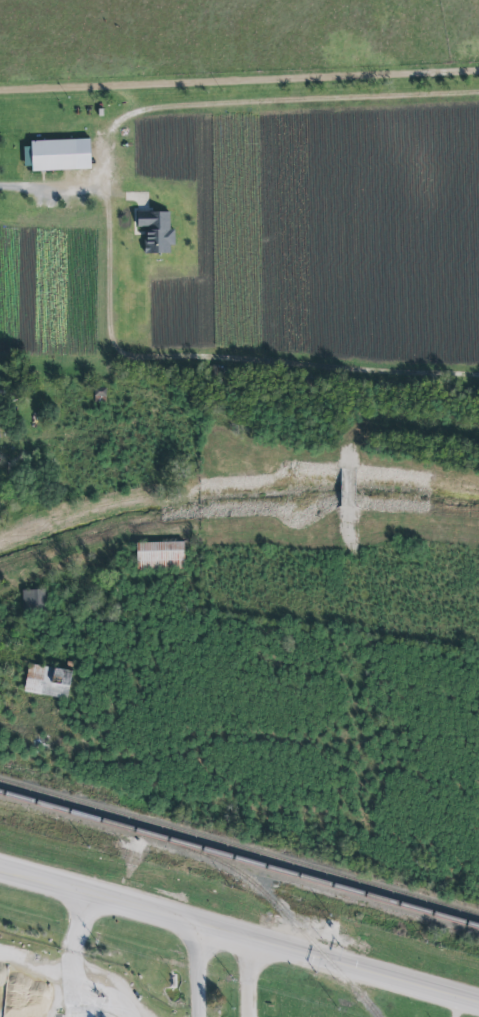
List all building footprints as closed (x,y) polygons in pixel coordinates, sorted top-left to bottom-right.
[(31,144),(90,141),(91,171),(32,174),(32,168),(24,168),(23,149),(31,149),(31,144)] [(145,255),(173,255),(172,231),(170,231),(169,212),(137,213),(137,228),(144,228),(145,255)] [(135,543),(136,571),(184,571),(183,543),(135,543)] [(22,591),(22,611),(46,611),(45,590),(22,591)] [(24,693),(68,700),(72,672),(28,665),(24,693)]
